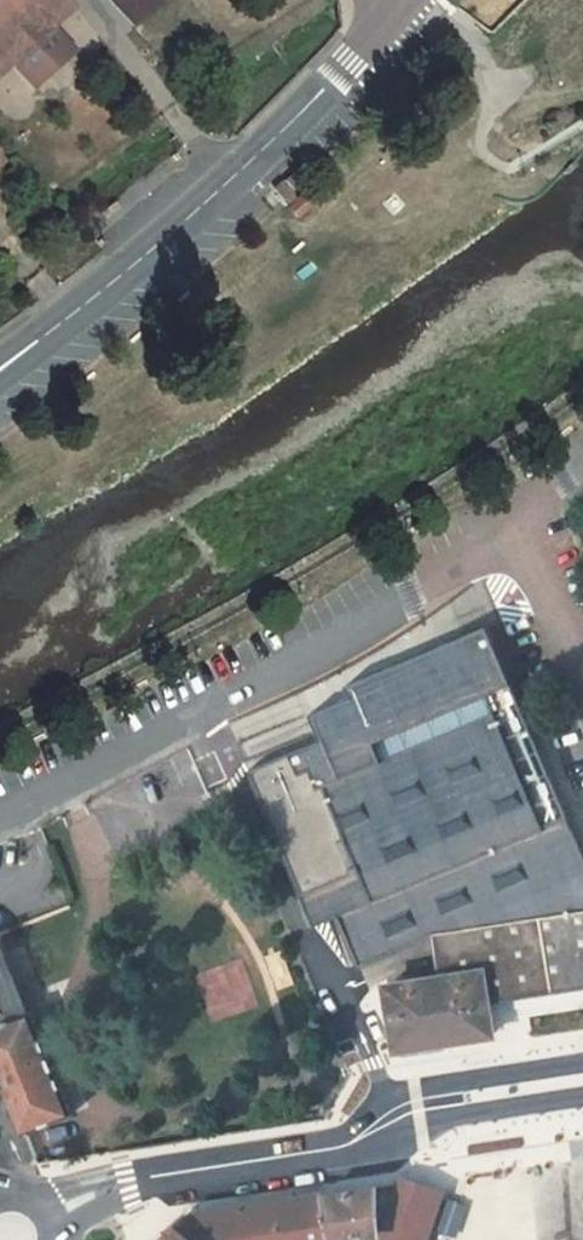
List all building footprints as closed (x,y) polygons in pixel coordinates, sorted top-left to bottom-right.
[(7,49),(17,60),(46,34),(36,23),(62,0),(0,0),(0,56),(7,49)] [(46,34),(51,29),(73,9),(66,0),(62,0),(36,23),(46,34)] [(72,52),(51,29),(46,34),(17,60),(12,64),(33,87),(72,52)] [(0,56),(0,75),(12,64),(17,60),(7,49),(0,56)] [(281,185),(274,190),(287,206),(294,200),(281,185)] [(252,773),(306,897),(328,887),(361,872),(372,902),(340,916),(339,916),(361,968),(435,935),(582,912),(582,851),(569,819),(545,829),(472,656),(317,722),(324,742),(284,760),(252,773)] [(275,740),(284,760),(324,742),(317,722),(275,740)] [(227,808),(231,819),(241,815),(237,804),(227,808)] [(361,872),(328,887),(340,916),(372,902),(361,872)] [(435,935),(442,979),(388,987),(399,1051),(454,1042),(495,1035),(490,1003),(582,989),(582,912),(435,935)] [(23,1126),(71,1107),(32,1011),(0,936),(0,1071),(23,1126)] [(572,1014),(573,1021),(582,1019),(582,1012),(572,1014)] [(391,1239),(437,1239),(452,1192),(407,1177),(405,1184),(391,1239)] [(325,1195),(332,1239),(391,1239),(405,1184),(399,1184),(351,1191),(325,1195)] [(162,1239),(332,1239),(325,1195),(299,1199),(225,1210),(196,1214),(176,1226),(162,1239)]
